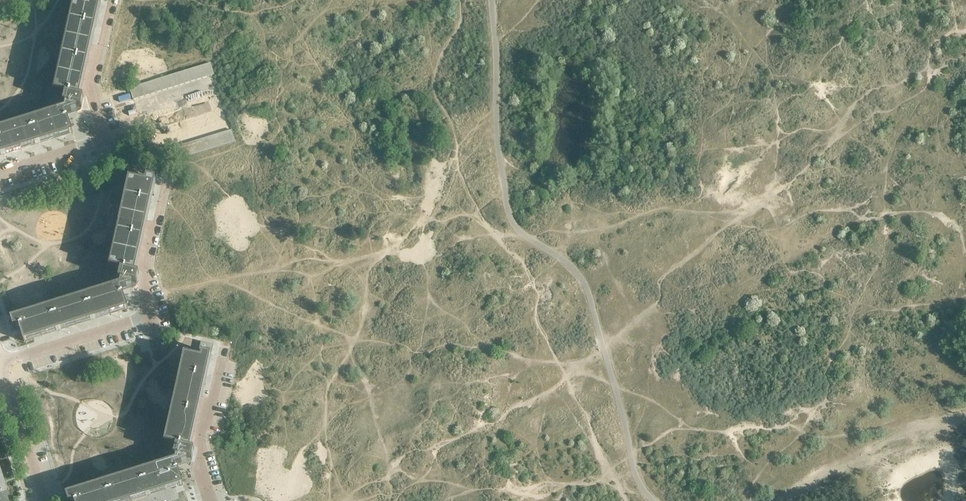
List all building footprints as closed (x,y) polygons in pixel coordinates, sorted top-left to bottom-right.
[(0,129),(0,154),(72,132),(72,133),(73,133),(66,112),(76,109),(77,111),(79,111),(80,110),(81,109),(81,108),(81,107),(84,98),(80,97),(79,97),(79,94),(91,44),(91,43),(96,22),(100,3),(92,1),(90,7),(87,6),(83,5),(76,3),(69,34),(66,47),(65,49),(55,92),(66,94),(64,104),(66,104),(65,108),(65,109),(0,129)] [(210,62),(204,64),(208,75),(214,74),(210,62)] [(202,77),(208,75),(204,64),(198,66),(202,77)] [(197,79),(202,77),(198,66),(193,67),(197,79)] [(191,81),(197,79),(193,67),(187,69),(191,81)] [(182,71),(185,83),(191,81),(187,69),(182,71)] [(180,84),(185,83),(182,71),(176,73),(180,84)] [(174,86),(180,84),(176,73),(170,75),(174,86)] [(168,88),(174,86),(170,75),(164,76),(168,88)] [(162,90),(168,88),(164,76),(158,78),(162,90)] [(156,92),(162,90),(158,78),(153,80),(156,92)] [(151,94),(156,92),(153,80),(147,82),(151,94)] [(145,95),(151,94),(147,82),(141,84),(145,95)] [(139,97),(145,95),(141,84),(135,85),(139,97)] [(133,99),(139,97),(135,85),(129,87),(133,99)] [(226,115),(219,117),(221,127),(229,125),(226,115)] [(225,131),(228,143),(235,141),(231,129),(225,131)] [(223,144),(228,143),(225,131),(219,133),(223,144)] [(217,146),(223,144),(219,133),(213,135),(217,146)] [(211,148),(217,146),(213,135),(208,137),(211,148)] [(211,148),(208,137),(202,138),(206,150),(211,148)] [(200,151),(206,150),(202,138),(196,140),(200,151)] [(194,153),(200,151),(196,140),(191,142),(194,153)] [(189,155),(194,153),(191,142),(185,144),(189,155)] [(185,144),(180,146),(183,157),(189,155),(185,144)] [(177,159),(183,157),(180,146),(174,147),(177,159)] [(137,284),(139,277),(139,274),(135,273),(134,272),(155,179),(147,177),(146,182),(130,179),(110,268),(121,270),(119,280),(121,280),(120,284),(121,285),(11,319),(14,327),(20,326),(24,341),(128,308),(122,288),(132,285),(133,288),(134,287),(135,287),(136,286),(137,285),(137,284)] [(201,342),(199,352),(202,353),(210,355),(212,344),(201,342)] [(192,459),(194,449),(190,448),(189,448),(210,355),(202,353),(201,358),(185,354),(165,443),(176,445),(174,455),(176,456),(175,460),(66,494),(68,500),(126,500),(183,483),(177,463),(187,460),(187,463),(190,462),(191,462),(191,461),(191,460),(192,459)] [(2,478),(0,479),(0,500),(9,500),(2,478)]
